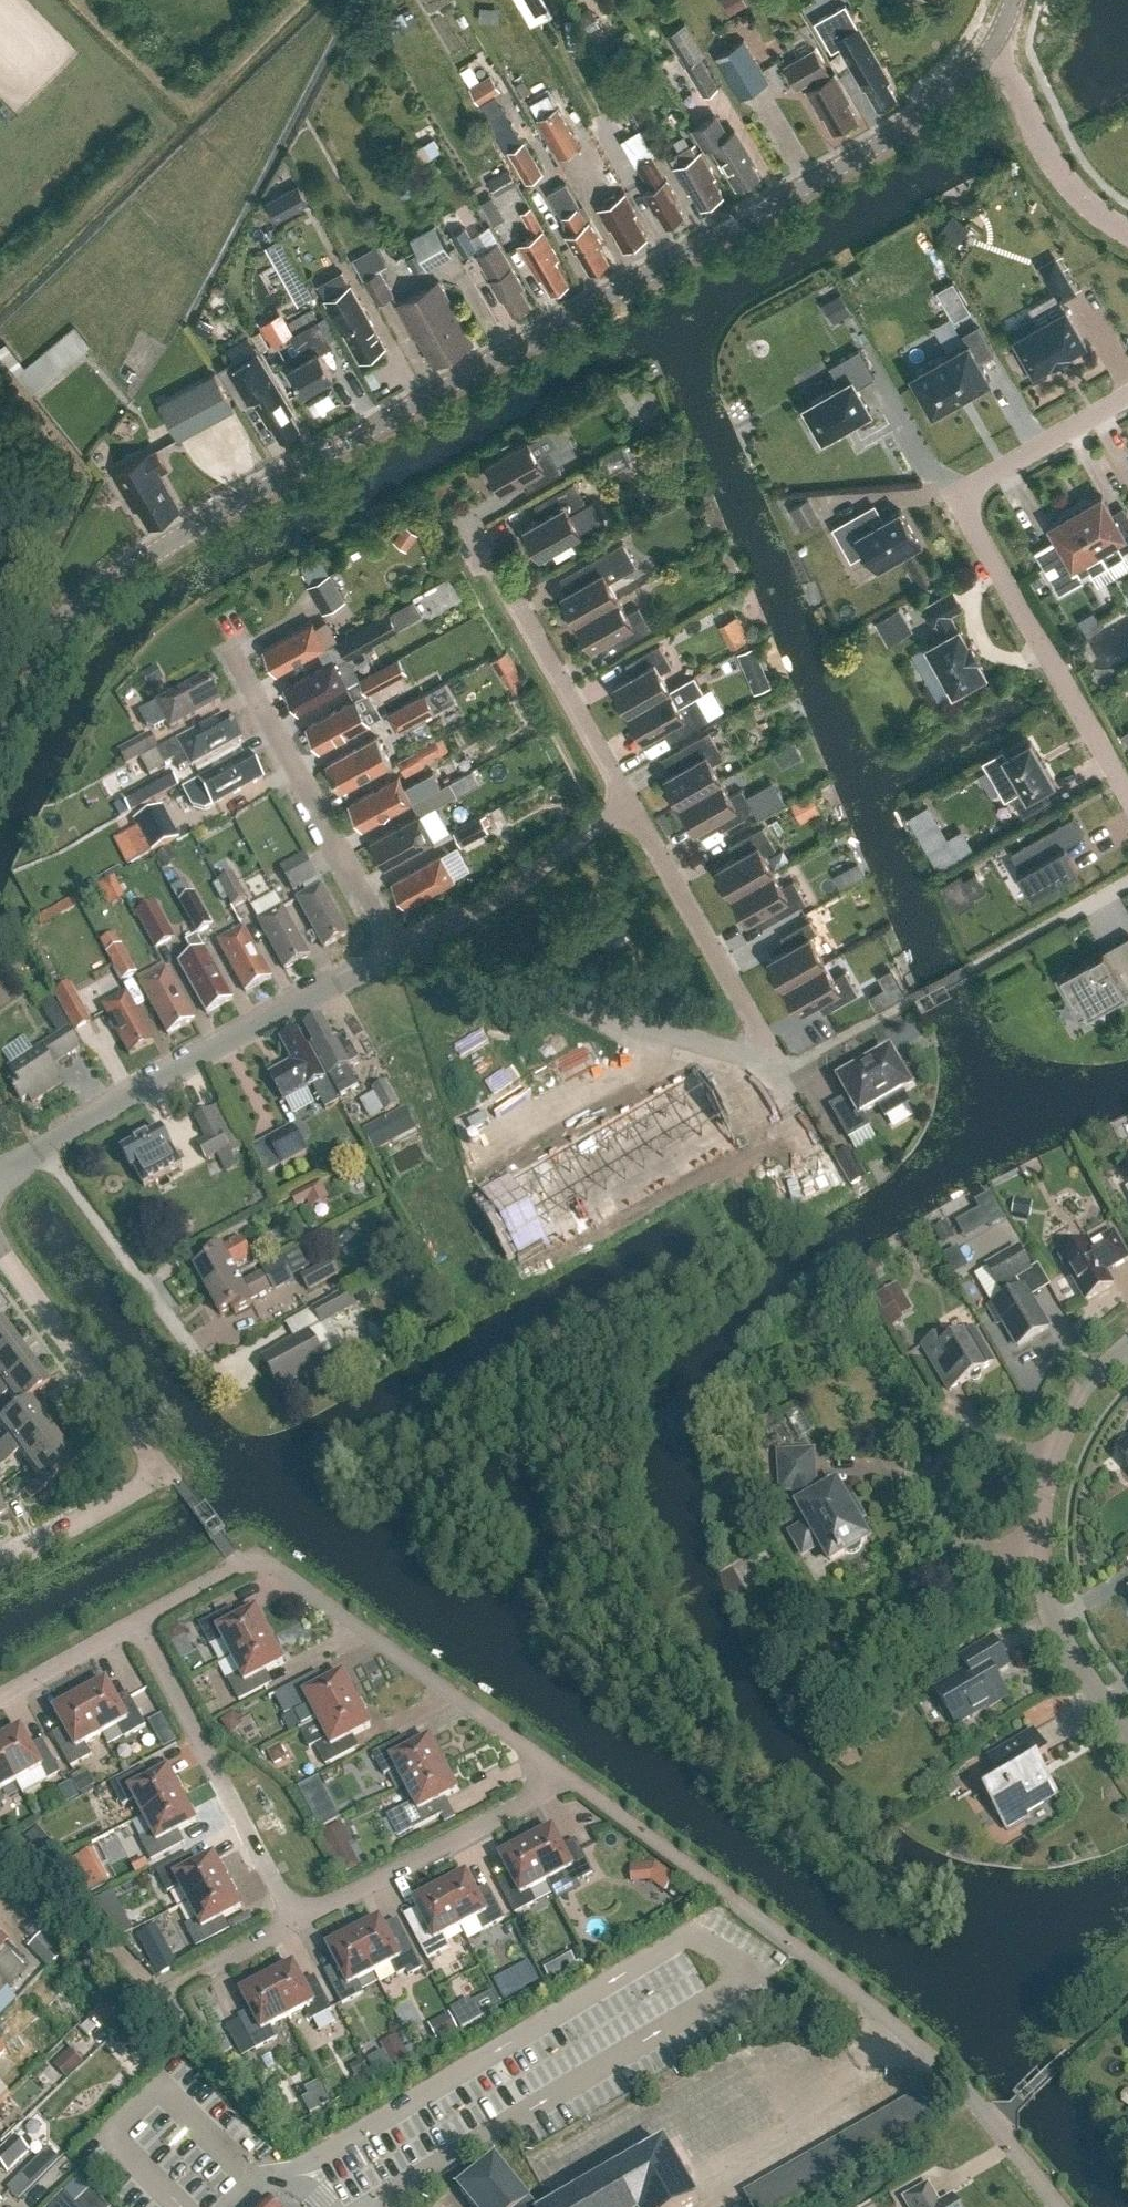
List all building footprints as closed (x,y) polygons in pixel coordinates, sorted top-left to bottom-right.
[(531,24),(554,11),(548,0),(517,0),(531,24)] [(747,4),(745,0),(722,0),(730,14),(747,4)] [(868,41),(847,3),(816,23),(833,50),(838,47),(862,86),(867,83),(879,104),(895,95),(886,79),(888,78),(868,41)] [(578,11),(585,23),(597,17),(596,14),(592,7),(588,6),(578,11)] [(497,23),(498,8),(480,7),(479,21),(497,23)] [(387,20),(394,32),(409,23),(403,12),(387,20)] [(457,18),(463,28),(470,24),(464,14),(457,18)] [(685,65),(704,95),(719,86),(700,56),(706,53),(686,21),(667,33),(687,64),(685,65)] [(596,43),(606,38),(607,34),(601,24),(589,31),(596,43)] [(770,81),(745,37),(715,55),(740,98),(770,81)] [(833,132),(857,119),(847,102),(850,101),(834,74),(830,76),(814,49),(785,66),(797,88),(806,83),(809,89),(806,91),(820,115),(823,116),(833,132)] [(492,78),(470,91),(477,103),(499,90),(492,78)] [(522,96),(530,91),(524,79),(516,84),(522,96)] [(580,146),(558,106),(557,106),(549,93),(530,103),(538,117),(537,118),(559,158),(580,146)] [(488,119),(497,114),(489,99),(480,104),(488,119)] [(757,177),(761,175),(762,174),(756,162),(757,162),(740,130),(732,135),(722,115),(719,117),(700,127),(699,128),(710,148),(712,147),(716,145),(723,157),(724,159),(723,163),(726,168),(729,170),(736,182),(739,187),(743,184),(747,182),(751,184),(757,181),(757,177)] [(543,172),(524,141),(512,122),(493,133),(504,152),(507,150),(526,182),(543,172)] [(641,130),(622,141),(637,166),(639,165),(652,188),(646,191),(653,205),(658,205),(668,224),(671,222),(675,224),(680,221),(680,217),(685,215),(677,200),(679,199),(667,179),(666,180),(653,157),(656,156),(641,130)] [(700,202),(706,199),(708,203),(723,195),(715,180),(717,179),(703,153),(699,155),(694,145),(677,155),(683,165),(676,168),(689,191),(694,192),(700,202)] [(509,169),(489,180),(497,195),(517,183),(509,169)] [(297,182),(264,200),(274,221),(308,203),(297,182)] [(569,183),(551,193),(573,232),(568,235),(577,250),(578,250),(579,251),(580,250),(592,270),(609,260),(602,248),(605,246),(592,222),(590,223),(582,208),(583,208),(569,183)] [(630,246),(647,236),(636,215),(638,214),(631,200),(627,194),(616,200),(600,209),(609,227),(613,228),(622,245),(627,242),(630,246)] [(532,206),(520,212),(529,227),(534,234),(520,242),(540,277),(543,275),(551,290),(555,288),(558,289),(563,286),(564,283),(569,281),(557,258),(560,257),(532,206)] [(956,212),(941,231),(958,243),(973,225),(956,212)] [(435,223),(411,237),(428,267),(452,253),(435,223)] [(270,240),(279,235),(275,226),(265,232),(270,240)] [(478,248),(466,226),(451,235),(463,256),(478,248)] [(267,247),(299,305),(314,297),(282,238),(267,247)] [(528,306),(532,304),(524,289),(526,288),(498,242),(477,253),(500,293),(504,294),(515,314),(518,311),(522,313),(528,310),(528,306)] [(377,246),(353,259),(363,277),(363,278),(377,303),(394,293),(380,268),(387,264),(377,246)] [(1060,300),(1074,291),(1055,258),(1041,266),(1060,300)] [(436,363),(473,342),(440,284),(400,307),(416,334),(418,333),(436,363)] [(362,360),(386,345),(351,285),(327,299),(362,360)] [(851,311),(841,294),(826,302),(837,320),(851,311)] [(1035,371),(1086,342),(1066,307),(1037,323),(1033,317),(1014,328),(1018,335),(1015,336),(1035,371)] [(273,344),(293,333),(282,312),(261,323),(273,344)] [(208,337),(215,324),(200,316),(193,329),(208,337)] [(321,354),(334,347),(320,322),(292,338),(306,361),(291,369),(305,392),(334,375),(321,354)] [(0,347),(0,356),(31,394),(91,345),(75,326),(26,367),(6,342),(0,347)] [(990,378),(980,361),(994,353),(978,326),(963,334),(968,342),(912,374),(933,411),(990,378)] [(875,377),(859,348),(830,365),(841,384),(805,405),(813,419),(808,422),(816,437),(821,434),(823,437),(870,409),(857,387),(875,377)] [(297,429),(301,427),(292,412),(294,410),(281,389),(258,352),(239,364),(236,359),(220,368),(243,405),(257,396),(261,402),(258,403),(267,418),(267,417),(270,418),(283,438),(287,436),(290,437),(296,433),(297,429)] [(132,381),(137,372),(129,368),(124,377),(132,381)] [(182,436),(237,407),(218,372),(163,401),(182,436)] [(636,406),(655,395),(648,383),(630,394),(636,406)] [(528,439),(488,462),(503,489),(526,476),(533,487),(562,471),(549,449),(538,456),(528,439)] [(151,524),(182,508),(163,472),(171,468),(160,448),(116,471),(133,503),(139,501),(151,524)] [(574,482),(540,501),(548,514),(525,527),(540,554),(553,547),(556,552),(570,544),(567,539),(581,532),(571,515),(588,505),(574,482)] [(1091,501),(1089,496),(1073,505),(1099,550),(1115,541),(1122,552),(1127,549),(1127,513),(1127,511),(1115,517),(1112,512),(1102,495),(1091,501)] [(800,528),(820,517),(808,498),(789,509),(800,528)] [(1099,550),(1073,505),(1058,514),(1061,518),(1050,525),(1057,537),(1059,541),(1036,554),(1059,594),(1083,580),(1080,576),(1090,571),(1083,559),(1099,550)] [(1115,517),(1127,511),(1123,505),(1112,512),(1115,517)] [(862,511),(833,527),(851,559),(867,550),(878,570),(921,546),(901,509),(870,526),(862,511)] [(407,550),(419,534),(406,525),(394,540),(407,550)] [(1034,550),(1036,554),(1059,541),(1057,537),(1034,550)] [(1106,562),(1122,552),(1115,541),(1099,550),(1106,562)] [(563,594),(578,620),(618,597),(609,581),(636,565),(623,542),(578,567),(586,581),(563,594)] [(1083,559),(1090,571),(1106,562),(1099,550),(1083,559)] [(1034,588),(1043,583),(1037,572),(1028,577),(1034,588)] [(308,585),(323,613),(346,600),(331,573),(308,585)] [(927,645),(953,691),(986,672),(977,656),(979,655),(970,640),(969,641),(960,626),(958,627),(950,613),(962,607),(952,589),(925,605),(935,622),(937,621),(945,635),(927,645)] [(627,613),(618,597),(578,620),(593,646),(615,633),(622,645),(651,628),(639,607),(627,613)] [(390,610),(338,640),(348,658),(399,628),(399,627),(404,624),(404,623),(418,614),(411,602),(397,610),(396,608),(390,612),(390,610)] [(888,645),(913,631),(900,608),(874,622),(888,645)] [(732,648),(750,637),(738,615),(719,626),(732,648)] [(279,673),(326,647),(313,623),(266,650),(279,673)] [(637,672),(614,685),(629,711),(669,688),(660,672),(672,665),(660,644),(631,660),(637,672)] [(755,645),(738,652),(745,668),(761,661),(755,645)] [(510,669),(516,666),(507,650),(491,658),(500,674),(502,673),(512,693),(521,688),(510,669)] [(300,711),(347,685),(334,661),(286,687),(300,711)] [(368,693),(391,680),(385,668),(362,680),(368,693)] [(150,690),(162,684),(154,671),(143,677),(150,690)] [(693,674),(669,688),(629,711),(644,737),(667,724),(675,738),(708,718),(695,695),(703,690),(693,674)] [(172,732),(222,704),(208,679),(158,706),(141,715),(149,730),(157,732),(169,725),(172,732)] [(528,707),(535,702),(528,689),(520,694),(528,707)] [(435,711),(425,693),(412,700),(386,714),(396,732),(403,728),(422,718),(425,716),(435,711)] [(322,751),(369,724),(355,700),(308,726),(322,751)] [(536,705),(524,712),(528,719),(539,712),(536,705)] [(194,770),(242,743),(228,717),(181,743),(180,741),(160,752),(168,767),(177,762),(182,771),(192,766),(194,770)] [(666,776),(681,802),(721,779),(712,763),(724,757),(709,731),(680,748),(689,763),(666,776)] [(130,767),(160,750),(153,736),(122,753),(130,767)] [(378,737),(328,764),(342,790),(392,763),(378,737)] [(1054,781),(1031,741),(1005,756),(1002,751),(985,761),(1005,797),(1010,794),(1023,816),(1052,800),(1044,786),(1054,781)] [(406,773),(424,763),(417,751),(399,761),(406,773)] [(207,812),(264,781),(251,758),(186,793),(194,809),(207,812)] [(469,772),(450,782),(457,795),(475,785),(469,772)] [(150,804),(179,788),(171,773),(142,789),(122,800),(130,815),(150,804)] [(399,778),(351,804),(365,827),(435,788),(428,776),(404,788),(399,778)] [(730,796),(721,779),(681,802),(696,828),(719,815),(725,827),(754,811),(742,789),(730,796)] [(430,810),(457,795),(450,782),(423,797),(430,810)] [(777,784),(758,794),(766,809),(784,799),(777,784)] [(811,793),(795,803),(805,820),(821,810),(811,793)] [(569,804),(568,810),(572,815),(578,815),(582,810),(580,804),(574,801),(569,804)] [(164,808),(134,823),(138,829),(126,835),(140,861),(151,856),(181,841),(164,808)] [(435,840),(421,815),(372,842),(386,868),(435,840)] [(1066,845),(1084,834),(1073,815),(1010,851),(1020,869),(1017,871),(1019,875),(1028,890),(1028,891),(1029,891),(1031,895),(1035,892),(1036,893),(1061,878),(1074,870),(1075,869),(1079,867),(1066,845)] [(461,845),(489,830),(482,816),(453,831),(461,845)] [(775,847),(763,826),(734,842),(741,854),(718,867),(733,893),(773,870),(764,854),(775,847)] [(168,871),(178,860),(166,849),(155,860),(168,871)] [(408,905),(455,879),(442,855),(394,881),(408,905)] [(932,864),(938,874),(953,865),(947,855),(932,864)] [(326,951),(350,937),(306,858),(283,871),(296,894),(305,890),(309,897),(299,903),(326,951)] [(859,860),(848,867),(856,880),(867,874),(859,860)] [(984,887),(974,869),(962,875),(959,870),(937,882),(945,896),(949,894),(957,908),(973,898),(971,894),(984,887)] [(782,886),(773,870),(733,893),(748,919),(770,906),(777,918),(806,901),(794,880),(782,886)] [(229,901),(233,909),(248,901),(234,875),(219,883),(220,884),(229,901)] [(108,909),(125,899),(114,879),(97,888),(108,909)] [(229,901),(220,884),(214,888),(223,904),(229,901)] [(287,972),(311,959),(284,911),(276,896),(253,909),(261,924),(287,972)] [(216,930),(197,897),(182,905),(200,938),(216,930)] [(176,941),(156,904),(136,915),(156,952),(176,941)] [(769,958),(784,984),(825,961),(810,935),(817,932),(810,919),(786,933),(792,945),(769,958)] [(249,993),(272,980),(246,932),(222,945),(249,993)] [(101,943),(123,983),(138,975),(116,935),(101,943)] [(183,966),(210,1014),(233,1001),(199,939),(187,945),(195,960),(183,966)] [(1067,998),(1072,995),(1073,997),(1078,995),(1088,1013),(1127,990),(1127,961),(1115,968),(1104,949),(1055,977),(1067,998)] [(834,977),(825,961),(784,984),(799,1010),(822,997),(829,1009),(858,992),(845,971),(834,977)] [(141,988),(169,1037),(197,1022),(169,973),(141,988)] [(897,980),(868,996),(875,1009),(904,993),(897,980)] [(93,1025),(72,987),(56,996),(76,1034),(93,1025)] [(131,1057),(155,1044),(129,996),(105,1009),(112,1023),(112,1028),(115,1033),(118,1034),(131,1057)] [(33,1105),(65,1085),(54,1068),(81,1051),(69,1032),(71,1031),(51,1000),(40,1007),(60,1038),(10,1071),(17,1082),(11,1086),(22,1104),(30,1099),(33,1105)] [(342,1098),(360,1089),(349,1069),(359,1063),(345,1036),(334,1042),(323,1021),(307,1030),(316,1046),(314,1047),(342,1098)] [(294,1064),(285,1069),(271,1076),(286,1104),(314,1088),(328,1112),(340,1105),(310,1049),(308,1051),(299,1034),(283,1043),(294,1064)] [(878,1107),(884,1118),(911,1103),(904,1092),(909,1089),(908,1087),(913,1084),(905,1070),(900,1073),(891,1057),(890,1055),(888,1056),(889,1057),(871,1067),(871,1066),(869,1067),(869,1068),(862,1072),(862,1071),(860,1072),(860,1073),(843,1083),(843,1082),(841,1083),(842,1085),(850,1099),(832,1109),(849,1140),(869,1129),(862,1116),(878,1107)] [(382,1085),(394,1079),(385,1063),(373,1070),(382,1085)] [(567,1246),(737,1148),(696,1075),(485,1197),(521,1261),(545,1247),(548,1253),(565,1243),(567,1246)] [(386,1115),(402,1107),(389,1083),(373,1091),(386,1115)] [(198,1146),(208,1163),(232,1150),(211,1111),(195,1120),(207,1141),(198,1146)] [(294,1127),(265,1143),(279,1170),(308,1155),(294,1127)] [(766,1150),(780,1142),(773,1129),(759,1137),(766,1150)] [(145,1190),(182,1170),(163,1133),(123,1154),(134,1173),(136,1172),(145,1190)] [(834,1159),(843,1175),(859,1165),(850,1149),(834,1159)] [(299,1212),(311,1206),(305,1194),(292,1201),(299,1212)] [(990,1229),(1005,1220),(991,1195),(975,1204),(990,1229)] [(1030,1219),(1033,1205),(1015,1202),(1012,1216),(1030,1219)] [(943,1247),(955,1240),(946,1224),(934,1231),(943,1247)] [(1088,1242),(1060,1259),(1085,1303),(1114,1286),(1107,1274),(1127,1261),(1127,1258),(1114,1234),(1091,1247),(1088,1242)] [(196,1270),(208,1293),(237,1278),(232,1268),(251,1258),(243,1242),(223,1252),(221,1249),(204,1258),(207,1264),(196,1270)] [(384,1254),(398,1262),(405,1249),(391,1242),(384,1254)] [(949,1254),(959,1272),(972,1265),(963,1247),(949,1254)] [(1005,1299),(990,1308),(1000,1325),(1004,1323),(1018,1348),(1048,1330),(1024,1288),(1018,1292),(1012,1282),(1031,1272),(1018,1251),(987,1269),(999,1290),(1000,1290),(1005,1299)] [(263,1269),(277,1294),(296,1283),(282,1258),(263,1269)] [(866,1279),(878,1272),(871,1260),(859,1267),(866,1279)] [(305,1279),(312,1293),(341,1277),(334,1264),(305,1279)] [(243,1288),(237,1278),(208,1293),(221,1316),(232,1310),(236,1316),(253,1307),(251,1304),(271,1293),(262,1277),(243,1288)] [(893,1327),(903,1321),(886,1292),(876,1299),(893,1327)] [(344,1293),(313,1311),(322,1328),(324,1327),(354,1310),(344,1293)] [(17,1344),(1,1322),(0,1322),(0,1358),(17,1344)] [(289,1346),(262,1361),(279,1391),(310,1374),(311,1376),(328,1366),(325,1360),(338,1353),(324,1327),(322,1328),(311,1334),(310,1333),(289,1345),(289,1346)] [(944,1335),(923,1347),(950,1393),(970,1381),(972,1382),(975,1383),(977,1383),(979,1382),(981,1380),(982,1378),(982,1374),(985,1372),(984,1370),(993,1365),(973,1331),(950,1344),(944,1335)] [(33,1365),(17,1344),(0,1358),(0,1390),(33,1365)] [(33,1365),(0,1390),(0,1402),(9,1395),(19,1409),(28,1402),(49,1387),(33,1365)] [(44,1423),(28,1402),(19,1409),(0,1423),(0,1427),(9,1439),(0,1446),(0,1456),(44,1423)] [(60,1445),(44,1423),(0,1456),(0,1459),(5,1465),(20,1454),(30,1467),(60,1445)] [(77,1467),(60,1445),(30,1467),(41,1482),(26,1493),(32,1500),(77,1467)] [(1119,1451),(1127,1467),(1127,1445),(1119,1451)] [(862,1544),(867,1541),(856,1522),(859,1520),(850,1505),(847,1507),(836,1488),(818,1498),(813,1490),(814,1489),(812,1455),(781,1457),(783,1491),(793,1491),(803,1507),(800,1509),(810,1526),(802,1531),(800,1532),(798,1535),(797,1538),(797,1541),(798,1543),(799,1546),(801,1548),(804,1549),(807,1550),(810,1550),(812,1549),(820,1545),(830,1562),(845,1554),(848,1555),(852,1555),(855,1555),(858,1553),(860,1550),(862,1547),(862,1544)] [(223,1642),(231,1659),(271,1638),(257,1612),(235,1623),(229,1611),(200,1627),(211,1648),(223,1642)] [(172,1644),(185,1638),(178,1624),(165,1631),(172,1644)] [(269,1688),(263,1676),(284,1664),(271,1638),(231,1659),(240,1675),(228,1682),(239,1703),(269,1688)] [(994,1676),(1009,1667),(993,1641),(962,1660),(970,1674),(936,1694),(955,1725),(987,1706),(989,1709),(1007,1698),(994,1676)] [(316,1676),(286,1691),(273,1698),(284,1718),(290,1714),(299,1733),(357,1703),(344,1676),(322,1687),(316,1676)] [(146,1728),(130,1699),(119,1705),(107,1684),(81,1698),(102,1737),(119,1728),(125,1739),(146,1728)] [(86,1746),(102,1737),(81,1698),(55,1712),(67,1734),(55,1740),(71,1769),(92,1758),(86,1746)] [(371,1729),(357,1703),(299,1733),(309,1750),(316,1747),(326,1767),(356,1752),(349,1740),(371,1729)] [(230,1736),(243,1726),(233,1714),(221,1724),(230,1736)] [(0,1743),(0,1754),(17,1784),(33,1775),(42,1770),(49,1782),(61,1775),(45,1746),(33,1752),(21,1731),(0,1743)] [(1002,1783),(984,1794),(1007,1832),(1028,1820),(1029,1821),(1030,1820),(1026,1814),(1057,1795),(1038,1763),(1048,1757),(1033,1733),(988,1760),(1002,1783)] [(396,1771),(405,1788),(444,1767),(430,1741),(409,1752),(403,1740),(373,1756),(384,1777),(396,1771)] [(274,1766),(287,1759),(281,1747),(267,1754),(274,1766)] [(17,1784),(0,1754),(0,1809),(6,1805),(0,1793),(17,1784)] [(337,1779),(351,1772),(347,1764),(333,1771),(337,1779)] [(444,1767),(405,1788),(414,1804),(402,1811),(413,1832),(443,1816),(436,1805),(458,1793),(444,1767)] [(143,1818),(183,1798),(169,1772),(147,1783),(141,1771),(112,1787),(123,1808),(135,1802),(143,1818)] [(80,1795),(95,1786),(89,1774),(73,1783),(80,1795)] [(950,1798),(962,1790),(954,1777),(942,1785),(950,1798)] [(327,1822),(345,1812),(336,1795),(318,1804),(327,1822)] [(196,1824),(183,1798),(143,1818),(152,1835),(140,1842),(151,1863),(181,1847),(175,1836),(196,1824)] [(44,1836),(37,1829),(26,1840),(33,1847),(44,1836)] [(553,1831),(526,1845),(547,1884),(564,1875),(570,1887),(593,1875),(578,1845),(564,1853),(553,1831)] [(530,1893),(547,1884),(526,1845),(500,1859),(512,1880),(500,1886),(515,1916),(536,1905),(530,1893)] [(92,1851),(74,1860),(56,1870),(63,1883),(79,1875),(89,1895),(110,1884),(92,1851)] [(189,1905),(228,1884),(214,1858),(193,1869),(186,1858),(157,1873),(168,1894),(180,1888),(189,1905)] [(144,1860),(131,1867),(136,1877),(149,1870),(144,1860)] [(664,1894),(676,1879),(656,1863),(630,1866),(632,1885),(651,1884),(664,1894)] [(466,1876),(440,1890),(461,1929),(477,1920),(484,1932),(505,1921),(489,1891),(478,1898),(466,1876)] [(242,1911),(228,1884),(189,1905),(198,1922),(186,1928),(197,1949),(226,1934),(220,1922),(242,1911)] [(444,1938),(461,1929),(440,1890),(414,1904),(425,1925),(412,1932),(428,1961),(450,1950),(444,1938)] [(110,1898),(108,1894),(90,1904),(102,1919),(110,1912),(112,1904),(110,1898)] [(380,1921),(354,1935),(374,1974),(391,1966),(397,1977),(406,1973),(409,1978),(423,1970),(405,1936),(391,1943),(380,1921)] [(54,1965),(71,1948),(51,1928),(34,1944),(54,1965)] [(357,1983),(374,1974),(354,1935),(328,1949),(339,1971),(327,1977),(342,2006),(364,1995),(357,1983)] [(11,1989),(10,1988),(28,1970),(0,1942),(0,2000),(11,1989)] [(159,1979),(178,1969),(164,1942),(145,1952),(159,1979)] [(294,1967),(268,1980),(288,2020),(305,2011),(311,2023),(332,2012),(317,1982),(305,1988),(294,1967)] [(271,2028),(288,2020),(268,1980),(241,1994),(253,2016),(241,2022),(256,2051),(277,2040),(271,2028)] [(502,2005),(515,1998),(508,1984),(494,1991),(502,2005)] [(90,2021),(101,2032),(121,2013),(109,2001),(100,2009),(101,2010),(90,2021)] [(459,2028),(475,2020),(467,2004),(451,2013),(459,2028)] [(438,2043),(458,2032),(449,2015),(429,2026),(438,2043)] [(391,2066),(406,2058),(395,2037),(380,2045),(391,2066)] [(67,2081),(83,2065),(70,2051),(54,2068),(67,2081)] [(356,2080),(368,2073),(362,2062),(350,2068),(356,2080)] [(0,2086),(0,2107),(10,2097),(0,2086)] [(749,2187),(760,2206),(783,2206),(943,2123),(931,2100),(919,2106),(915,2100),(749,2187)] [(32,2152),(18,2138),(0,2155),(0,2162),(10,2173),(32,2152)] [(701,2205),(666,2145),(558,2206),(697,2206),(701,2205)] [(60,2162),(49,2150),(8,2190),(19,2202),(60,2162)] [(531,2205),(532,2204),(497,2161),(460,2191),(473,2206),(532,2206),(531,2205)] [(64,2196),(74,2206),(109,2206),(81,2179),(64,2196)] [(952,2198),(940,2205),(929,2186),(904,2200),(908,2206),(957,2206),(952,2198)]
